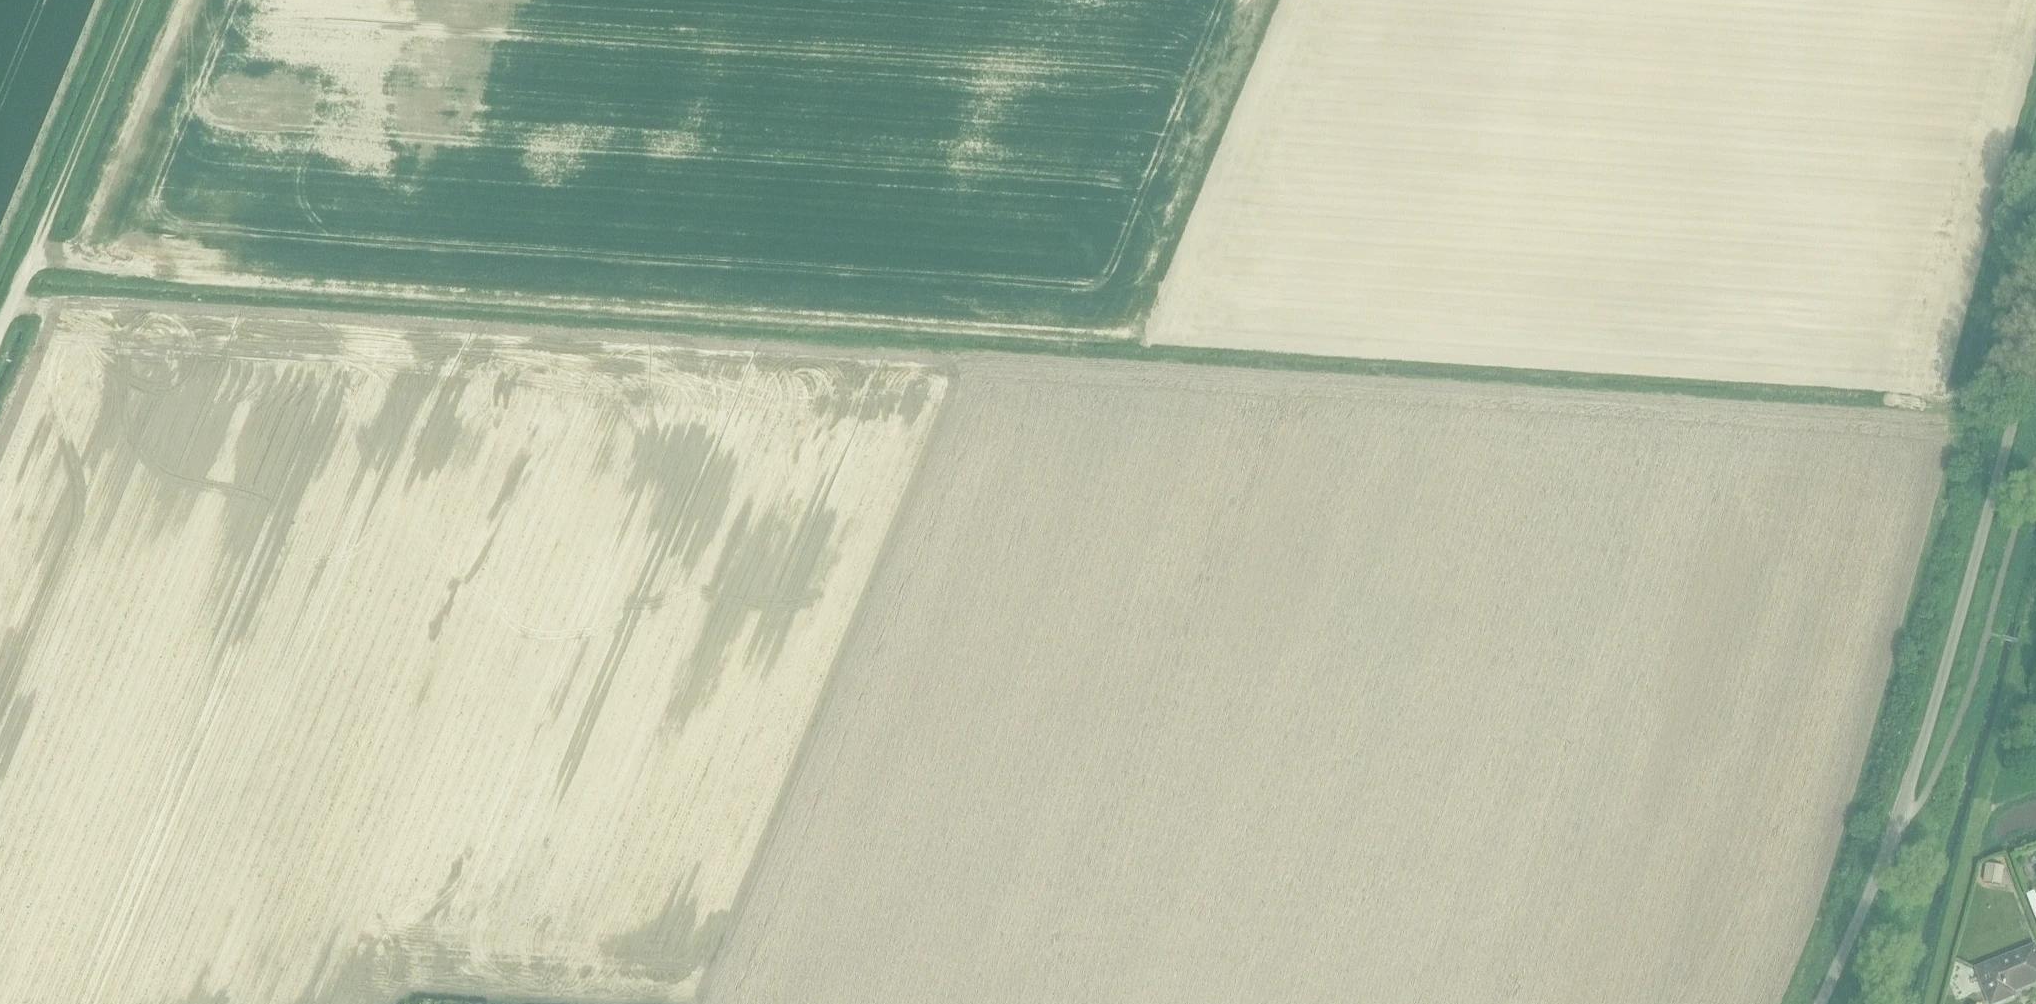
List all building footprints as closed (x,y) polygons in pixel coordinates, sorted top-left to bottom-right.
[(1988,863),(1984,882),(1998,885),(2001,865),(1988,863)] [(2025,884),(2035,919),(2035,886),(2035,881),(2025,884)] [(2014,995),(2013,991),(2035,982),(2035,952),(2034,946),(1976,969),(1990,1003),(1992,1003),(2014,995)] [(1973,961),(1964,963),(1969,983),(1978,980),(1973,961)]
